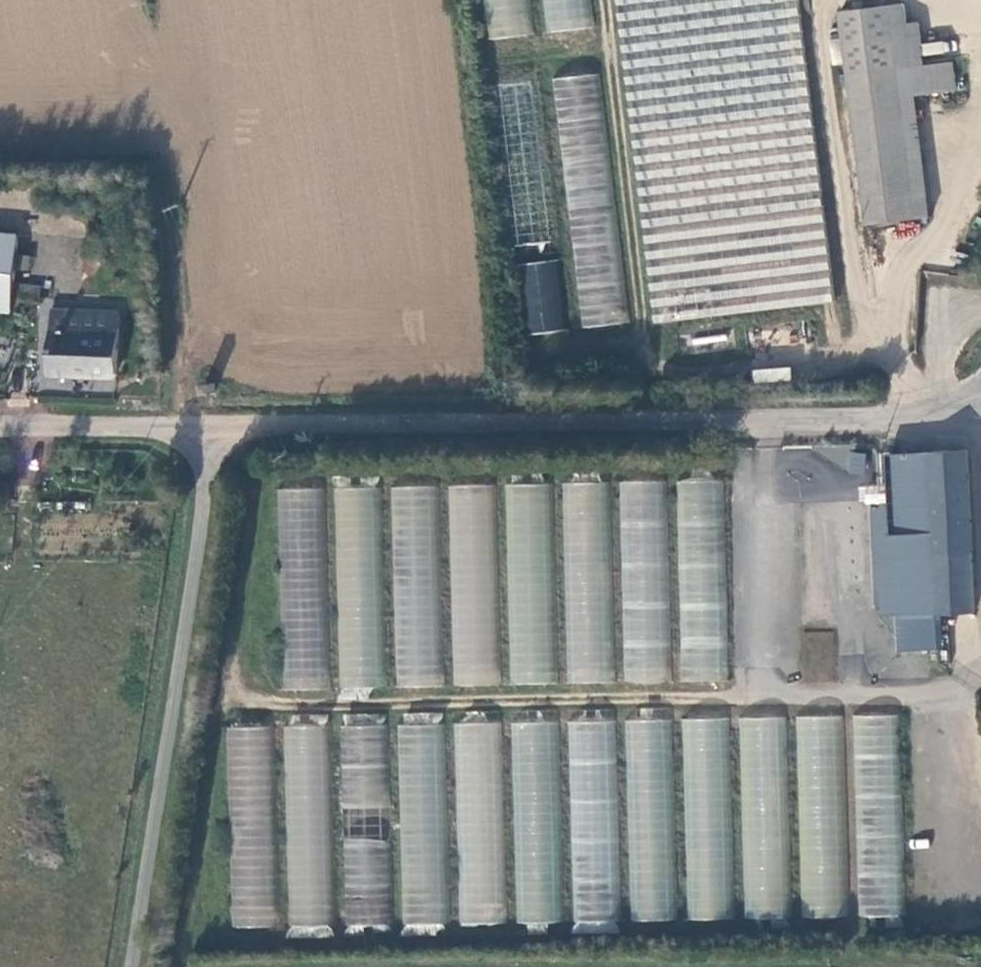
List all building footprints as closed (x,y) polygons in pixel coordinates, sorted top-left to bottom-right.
[(483,39),(528,35),(525,0),(480,0),(483,39)] [(541,31),(588,27),(586,0),(538,0),(541,31)] [(825,305),(797,0),(615,0),(644,322),(825,305)] [(844,70),(864,219),(927,213),(913,87),(951,82),(943,25),(904,30),(899,0),(875,0),(835,5),(844,70)] [(556,76),(575,327),(622,324),(603,73),(556,76)] [(16,311),(18,299),(26,240),(0,237),(0,310),(16,311)] [(26,240),(18,299),(84,308),(92,249),(26,240)] [(525,332),(562,333),(563,261),(526,261),(525,332)] [(127,376),(127,312),(98,311),(97,330),(60,329),(61,378),(74,378),(75,375),(127,376)] [(752,381),(790,380),(790,367),(752,368),(752,381)] [(212,381),(207,381),(207,391),(218,391),(218,381),(212,381)] [(965,449),(931,452),(938,612),(975,610),(965,449)] [(938,612),(931,452),(889,453),(897,613),(938,612)] [(727,479),(679,479),(676,681),(724,681),(727,479)] [(621,683),(667,683),(667,480),(621,480),(621,683)] [(609,482),(556,482),(556,484),(506,484),(507,683),(610,683),(609,482)] [(494,485),(448,486),(452,686),(498,685),(494,485)] [(437,486),(392,486),(392,686),(437,686),(437,486)] [(378,487),(336,487),(336,687),(379,687),(378,487)] [(323,689),(327,488),(282,488),(278,688),(323,689)] [(938,612),(897,613),(899,645),(939,644),(938,612)] [(835,630),(801,632),(803,682),(837,681),(835,630)] [(400,712),(400,927),(444,927),(443,712),(400,712)] [(384,927),(390,714),(345,713),(339,925),(384,927)] [(900,714),(855,714),(855,917),(900,917),(900,714)] [(845,715),(797,715),(798,917),(845,917),(845,715)] [(743,717),(739,914),(784,915),(788,718),(743,717)] [(685,718),(683,919),(728,920),(729,718),(685,718)] [(629,719),(625,920),(669,921),(673,720),(629,719)] [(615,931),(617,720),(571,720),(569,931),(615,931)] [(558,922),(559,721),(513,721),(513,922),(558,922)] [(502,722),(457,722),(455,924),(500,924),(502,722)] [(329,929),(328,725),(285,725),(286,929),(329,929)] [(271,927),(274,727),(230,727),(227,926),(271,927)]
